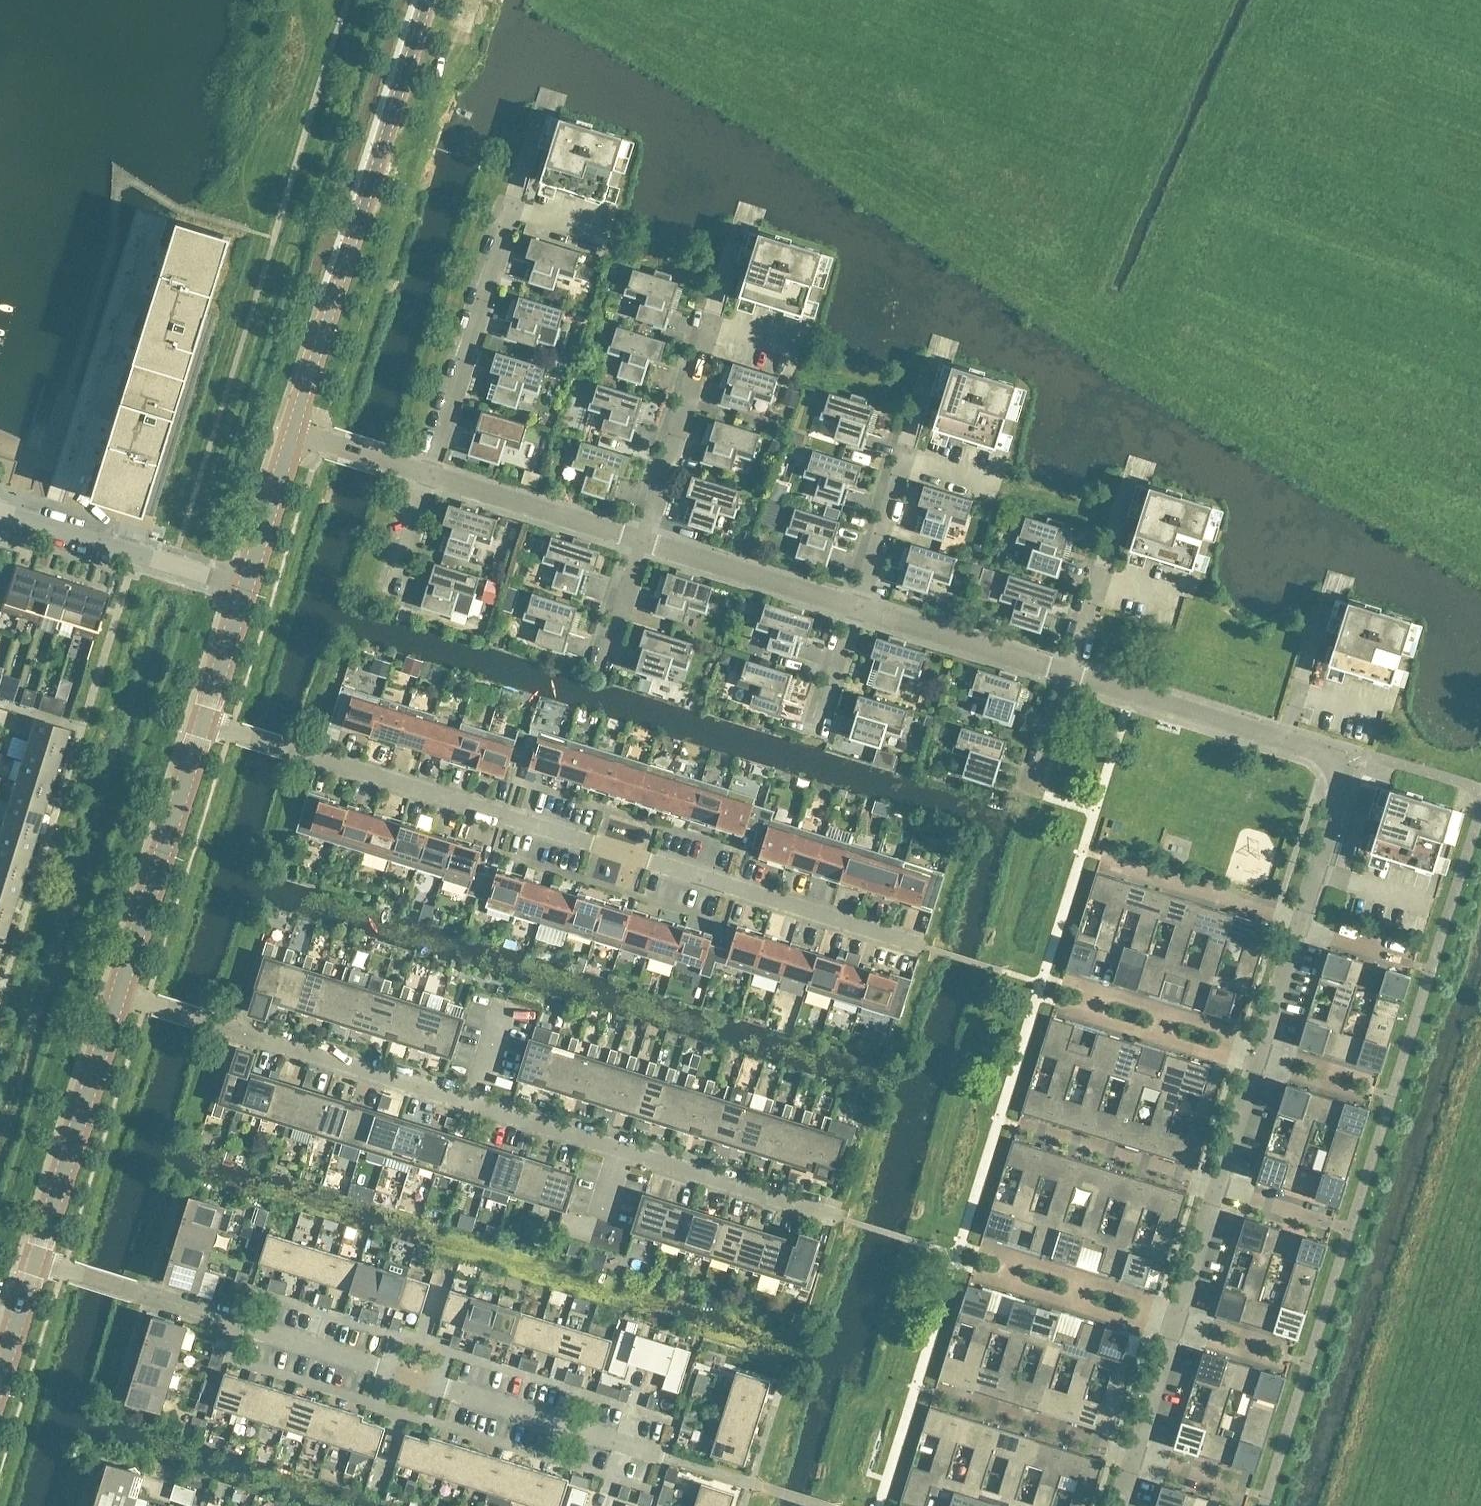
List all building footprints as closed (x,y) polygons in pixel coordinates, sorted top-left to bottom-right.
[(603,200),(623,137),(560,118),(540,181),(603,200)] [(145,512),(231,237),(136,208),(78,395),(77,397),(46,497),(63,503),(67,491),(120,507),(121,504),(145,512)] [(802,315),(822,252),(759,232),(739,295),(802,315)] [(574,271),(580,252),(532,237),(526,257),(537,260),(536,265),(529,263),(524,280),(552,288),(557,272),(573,277),(575,272),(574,271)] [(664,327),(678,282),(671,280),(672,274),(655,269),(654,275),(633,268),(627,288),(625,293),(641,298),(635,319),(664,327)] [(558,329),(564,310),(519,296),(506,337),(535,346),(537,339),(554,344),(558,329)] [(659,361),(665,341),(617,326),(611,345),(610,345),(608,351),(625,356),(619,376),(646,385),(653,364),(646,362),(647,357),(659,361)] [(539,386),(545,367),(496,351),(490,371),(502,375),(500,380),(493,378),(487,398),(515,407),(521,386),(537,392),(539,386)] [(772,396),(778,376),(733,362),(720,404),(749,413),(754,396),(771,401),(772,396)] [(995,448),(1015,385),(952,365),(932,428),(995,448)] [(630,438),(642,397),(598,383),(591,402),(589,408),(606,413),(601,429),(630,438)] [(787,388),(783,400),(796,404),(799,392),(787,388)] [(861,448),(874,406),(867,404),(868,399),(851,393),(850,399),(829,392),(823,412),(821,417),(838,422),(832,439),(861,448)] [(521,443),(527,424),(482,410),(476,430),(477,430),(470,452),(498,460),(503,444),(520,449),(521,444),(521,443)] [(754,453),(760,434),(715,420),(702,461),(731,470),(736,453),(753,459),(754,453)] [(790,430),(786,441),(802,445),(805,434),(790,430)] [(772,440),(769,451),(779,454),(782,443),(772,440)] [(624,476),(630,456),(581,441),(575,460),(573,465),(589,470),(583,491),(611,499),(617,479),(610,477),(612,472),(624,476)] [(855,485),(862,465),(813,450),(807,469),(806,469),(805,475),(821,480),(816,496),(843,505),(849,488),(842,486),(843,481),(855,485)] [(735,510),(741,490),(692,475),(686,495),(698,499),(696,504),(689,502),(683,522),(711,531),(717,510),(734,515),(735,510)] [(967,519),(973,500),(924,485),(918,504),(930,508),(928,513),(921,511),(915,531),(943,540),(949,520),(965,525),(967,519)] [(1192,569),(1212,506),(1149,486),(1129,549),(1143,553),(1192,569)] [(769,499),(766,508),(779,512),(781,504),(769,499)] [(491,538),(497,519),(476,512),(477,509),(462,504),(461,508),(449,504),(442,524),(454,527),(453,532),(446,530),(440,551),(467,559),(474,539),(490,544),(492,539),(491,538)] [(834,541),(840,521),(795,507),(789,527),(788,527),(787,532),(803,537),(798,554),(826,562),(832,541),(834,541)] [(1056,575),(1070,530),(1063,528),(1064,522),(1048,517),(1046,523),(1025,516),(1019,536),(1017,541),(1034,546),(1027,566),(1056,575)] [(594,571),(600,551),(588,547),(589,544),(574,539),(573,542),(551,536),(545,555),(543,561),(560,566),(553,586),(581,595),(587,574),(581,572),(582,567),(594,571)] [(950,577),(956,558),(911,543),(898,585),(927,594),(932,577),(949,582),(950,577)] [(742,544),(740,551),(750,554),(752,547),(742,544)] [(480,576),(435,562),(428,582),(430,582),(423,604),(451,613),(451,611),(468,617),(474,596),(473,596),(480,576)] [(980,576),(983,566),(982,565),(974,563),(971,573),(980,576)] [(33,570),(14,564),(0,609),(0,612),(4,613),(5,612),(15,616),(18,617),(33,570)] [(995,582),(998,572),(985,568),(982,578),(995,582)] [(40,614),(51,576),(33,570),(18,617),(22,618),(33,621),(32,622),(38,623),(41,614),(40,614)] [(706,605),(713,586),(691,579),(692,576),(677,571),(676,575),(668,572),(655,613),(684,622),(689,606),(705,611),(707,606),(706,605)] [(1051,609),(1058,589),(1009,574),(1003,593),(1002,593),(1001,599),(1017,604),(1012,620),(1040,629),(1046,607),(1051,609)] [(58,620),(70,581),(51,576),(40,614),(41,614),(58,620)] [(487,580),(481,601),(495,605),(502,585),(487,580)] [(76,625),(88,587),(70,581),(58,620),(75,625),(76,625)] [(103,606),(107,593),(88,587),(76,625),(75,625),(72,634),(77,636),(77,635),(87,638),(87,639),(92,641),(101,612),(103,606)] [(507,587),(505,595),(516,599),(518,590),(507,587)] [(563,652),(577,607),(532,593),(526,612),(524,617),(540,622),(534,643),(563,652)] [(1391,683),(1411,621),(1348,601),(1328,664),(1342,669),(1391,683)] [(808,637),(814,618),(802,614),(803,610),(788,606),(787,609),(765,602),(759,622),(757,627),(773,632),(768,649),(796,657),(801,641),(794,639),(796,634),(808,637)] [(687,662),(693,643),(645,628),(638,647),(650,651),(649,656),(642,654),(637,671),(664,679),(670,663),(686,668),(688,662),(687,662)] [(919,672),(925,652),(904,645),(905,642),(890,637),(889,641),(876,637),(870,657),(882,660),(881,665),(874,663),(867,684),(895,692),(901,672),(918,677),(920,672),(919,672)] [(722,652),(718,663),(727,665),(731,655),(722,652)] [(387,677),(391,663),(374,658),(370,671),(387,677)] [(778,715),(791,673),(746,659),(740,679),(738,684),(754,689),(749,706),(778,715)] [(422,661),(418,673),(428,677),(432,664),(422,661)] [(1010,724),(1023,683),(1014,680),(1016,676),(1000,672),(999,675),(978,668),(972,688),(971,688),(970,693),(986,698),(981,715),(1010,724)] [(370,734),(381,698),(341,686),(329,725),(350,732),(351,728),(359,731),(369,734),(370,734)] [(31,707),(36,692),(24,688),(19,704),(31,707)] [(49,713),(54,698),(42,694),(37,709),(49,713)] [(901,729),(907,709),(859,694),(852,714),(864,718),(863,723),(856,721),(851,737),(878,746),(884,729),(900,734),(902,729),(901,729)] [(60,716),(65,701),(54,698),(49,713),(60,716)] [(397,742),(408,706),(381,698),(370,734),(369,734),(368,737),(377,740),(378,737),(388,740),(396,742),(397,742)] [(433,722),(435,715),(408,706),(397,742),(396,742),(395,746),(404,748),(405,745),(423,751),(424,751),(433,722)] [(61,751),(68,729),(34,719),(27,740),(61,751)] [(459,730),(433,722),(424,751),(442,757),(441,760),(450,763),(451,759),(450,759),(459,730)] [(477,767),(488,731),(461,723),(459,730),(450,759),(451,759),(469,765),(468,768),(477,771),(478,767),(477,767)] [(1000,760),(1006,740),(961,726),(955,746),(953,751),(969,756),(964,773),(992,781),(999,760),(1000,760)] [(565,746),(567,739),(540,730),(538,737),(528,734),(521,756),(531,760),(528,770),(536,773),(538,769),(556,775),(565,746)] [(521,756),(528,734),(518,731),(516,740),(488,731),(477,767),(478,767),(496,773),(495,777),(503,779),(511,753),(521,756)] [(583,784),(594,747),(567,739),(565,746),(556,775),(554,779),(563,781),(564,778),(582,783),(583,784)] [(55,771),(61,751),(27,740),(21,761),(55,771)] [(610,792),(621,756),(594,747),(583,784),(582,783),(581,787),(590,790),(591,786),(609,792),(610,792)] [(636,800),(648,764),(621,756),(610,792),(609,792),(608,795),(617,798),(618,794),(636,800)] [(48,792),(55,771),(21,761),(14,781),(48,792)] [(663,809),(674,772),(648,764),(636,800),(655,806),(654,810),(663,812),(664,809),(663,809)] [(690,817),(701,781),(674,772),(663,809),(664,809),(682,814),(681,818),(689,821),(690,817)] [(42,813),(48,792),(14,781),(8,802),(42,813)] [(717,825),(726,796),(728,789),(701,781),(690,817),(708,823),(707,826),(716,829),(717,825)] [(1433,871),(1452,808),(1389,788),(1387,796),(1370,852),(1385,857),(1433,871)] [(717,825),(735,831),(734,835),(743,837),(746,827),(756,830),(763,808),(753,805),(755,798),(728,789),(726,796),(717,825)] [(347,808),(346,808),(328,802),(329,799),(308,792),(296,832),(325,841),(336,844),(347,808)] [(42,813),(8,802),(2,822),(0,821),(0,822),(35,833),(42,813)] [(786,864),(798,827),(770,819),(773,811),(770,810),(771,804),(765,802),(763,808),(756,830),(751,846),(761,849),(758,859),(767,861),(768,858),(786,863),(786,864)] [(374,816),(373,816),(355,810),(356,807),(348,804),(346,808),(347,808),(336,844),(354,850),(363,852),(374,816)] [(389,861),(401,825),(382,819),(383,815),(374,813),(373,816),(374,816),(363,852),(383,859),(389,861)] [(35,833),(0,822),(0,845),(29,854),(35,833)] [(427,833),(428,833),(429,830),(420,827),(419,830),(401,825),(389,861),(412,868),(416,869),(427,833)] [(813,872),(824,836),(798,827),(786,864),(786,863),(785,867),(793,870),(794,866),(813,872)] [(454,841),(455,841),(456,838),(447,835),(446,839),(428,833),(427,833),(416,869),(441,877),(443,877),(454,841)] [(840,880),(851,844),(824,836),(813,872),(811,875),(820,878),(821,874),(840,880)] [(466,894),(477,897),(485,874),(475,871),(482,846),(474,843),(473,847),(455,841),(454,841),(443,877),(442,882),(468,890),(466,894)] [(867,889),(878,852),(851,844),(840,880),(859,886),(857,890),(866,892),(867,889)] [(29,854),(0,845),(0,868),(22,875),(29,854)] [(893,897),(905,861),(878,852),(867,889),(885,894),(884,898),(893,901),(894,897),(893,897)] [(932,913),(945,873),(905,861),(893,897),(894,897),(912,903),(911,906),(932,913)] [(22,875),(0,868),(0,890),(16,895),(22,875)] [(524,880),(523,879),(505,874),(506,870),(498,868),(495,877),(485,874),(477,897),(487,900),(485,907),(494,910),(513,916),(524,880)] [(1123,908),(1131,884),(1096,873),(1088,897),(1106,903),(1101,920),(1119,926),(1124,909),(1123,908)] [(551,888),(550,888),(532,882),(533,879),(524,876),(523,879),(524,880),(513,916),(524,919),(539,924),(551,888)] [(577,896),(559,890),(560,887),(551,884),(550,888),(551,888),(539,924),(553,928),(566,932),(577,896)] [(1158,919),(1165,894),(1131,884),(1123,908),(1124,909),(1141,914),(1135,931),(1153,936),(1158,919)] [(16,895),(0,890),(0,913),(10,916),(16,895)] [(595,933),(604,905),(585,899),(586,895),(578,893),(577,896),(566,932),(593,941),(596,934),(595,933)] [(1192,930),(1200,905),(1165,894),(1158,919),(1175,924),(1170,942),(1187,947),(1193,930),(1192,930)] [(631,913),(632,910),(624,907),(623,910),(604,905),(595,933),(596,934),(614,939),(621,942),(631,913)] [(1227,940),(1234,916),(1200,905),(1192,930),(1193,930),(1209,935),(1204,952),(1222,958),(1227,941),(1227,940)] [(10,916),(0,913),(0,936),(3,937),(10,916)] [(657,921),(658,921),(659,918),(650,915),(649,919),(631,913),(621,942),(619,948),(646,957),(657,921)] [(1256,969),(1269,927),(1234,916),(1227,940),(1227,941),(1244,946),(1239,963),(1256,969)] [(1107,963),(1113,943),(1119,926),(1101,920),(1095,938),(1077,932),(1066,968),(1090,976),(1095,959),(1107,963)] [(684,930),(685,930),(686,926),(677,924),(676,927),(658,921),(657,921),(646,957),(674,966),(676,959),(675,959),(684,930)] [(752,973),(763,937),(745,932),(746,928),(737,925),(729,950),(719,947),(714,962),(725,965),(752,973)] [(714,962),(719,947),(710,944),(713,934),(704,932),(703,935),(685,930),(684,930),(675,959),(676,959),(701,967),(699,973),(710,977),(714,962)] [(1136,990),(1147,954),(1148,954),(1153,936),(1135,931),(1130,948),(1113,943),(1107,963),(1118,966),(1113,983),(1136,990)] [(790,946),(772,940),(773,936),(767,935),(764,934),(763,937),(752,973),(780,982),(782,975),(781,975),(790,946)] [(286,964),(282,963),(270,959),(275,945),(266,942),(260,960),(265,962),(250,1013),(264,1017),(271,995),(276,997),(286,964)] [(808,983),(817,954),(798,948),(799,945),(791,942),(790,946),(781,975),(782,975),(785,976),(807,983),(808,983)] [(1175,984),(1181,964),(1182,964),(1187,947),(1170,942),(1164,959),(1148,954),(1147,954),(1136,990),(1159,997),(1164,980),(1175,984)] [(306,970),(302,969),(290,965),(294,951),(287,949),(282,963),(286,964),(276,997),(280,998),(278,1007),(284,1009),(285,1005),(294,1007),(306,970)] [(1356,987),(1363,962),(1328,951),(1319,982),(1337,987),(1331,1004),(1349,1010),(1356,987)] [(1205,1011),(1216,975),(1222,958),(1204,952),(1199,970),(1182,964),(1181,964),(1175,984),(1186,987),(1181,1004),(1205,1011)] [(844,962),(844,963),(845,959),(837,956),(836,960),(817,954),(808,983),(807,983),(805,990),(812,992),(832,998),(844,962)] [(325,976),(321,975),(309,972),(314,957),(306,955),(302,969),(306,970),(294,1007),(303,1010),(301,1015),(307,1016),(309,1012),(313,1013),(325,976)] [(345,983),(341,981),(329,978),(333,963),(330,962),(326,961),(321,975),(325,976),(313,1013),(318,1015),(316,1019),(322,1021),(324,1017),(333,1020),(345,983)] [(870,971),(871,971),(872,967),(863,965),(862,968),(844,963),(844,962),(832,998),(841,1001),(859,1007),(870,971)] [(1395,1024),(1410,977),(1363,962),(1356,987),(1378,994),(1371,1017),(1395,1024)] [(1240,1022),(1256,969),(1239,963),(1233,980),(1216,975),(1205,1011),(1228,1018),(1233,1002),(1244,1005),(1239,1022),(1240,1022)] [(360,988),(365,973),(345,967),(341,981),(345,983),(333,1020),(342,1022),(340,1027),(346,1028),(348,1024),(352,1026),(364,989),(360,988)] [(899,1019),(912,980),(890,973),(889,976),(871,971),(870,971),(859,1007),(899,1019)] [(383,995),(380,994),(367,990),(372,975),(365,973),(360,988),(364,989),(352,1026),(357,1027),(355,1031),(362,1033),(363,1029),(372,1032),(383,995)] [(403,1001),(399,1000),(387,996),(391,981),(388,980),(384,979),(380,994),(383,995),(372,1032),(381,1034),(379,1039),(385,1041),(388,1032),(393,1033),(403,1001)] [(422,1007),(419,1006),(406,1002),(411,987),(407,986),(404,985),(399,1000),(403,1001),(393,1033),(397,1035),(394,1043),(400,1045),(402,1041),(411,1044),(422,1007)] [(442,1013),(438,1012),(426,1008),(430,993),(423,991),(419,1006),(422,1007),(411,1044),(419,1046),(418,1051),(424,1053),(427,1044),(431,1045),(442,1013)] [(442,1013),(431,1045),(436,1047),(433,1056),(439,1057),(441,1053),(449,1056),(448,1060),(449,1060),(462,1019),(445,1014),(450,1000),(443,997),(438,1012),(442,1013)] [(1333,1058),(1341,1033),(1342,1033),(1349,1010),(1331,1004),(1326,1022),(1308,1016),(1298,1046),(1333,1058)] [(1380,1072),(1395,1024),(1371,1017),(1364,1040),(1342,1033),(1341,1033),(1333,1058),(1380,1072)] [(1075,1065),(1081,1045),(1070,1042),(1075,1025),(1051,1018),(1039,1054),(1057,1059),(1052,1077),(1070,1082),(1075,1065)] [(551,1047),(555,1048),(559,1033),(552,1031),(553,1028),(536,1023),(534,1030),(534,1029),(518,1081),(519,1082),(520,1078),(529,1081),(528,1085),(534,1087),(536,1078),(541,1079),(551,1047)] [(1109,1076),(1120,1039),(1097,1032),(1092,1049),(1081,1045),(1075,1065),(1092,1070),(1087,1087),(1104,1093),(1110,1076),(1109,1076)] [(570,1053),(574,1054),(578,1039),(571,1037),(567,1052),(555,1048),(551,1047),(541,1079),(545,1081),(543,1090),(549,1091),(550,1087),(559,1090),(570,1053)] [(1143,1086),(1150,1066),(1138,1063),(1143,1046),(1120,1039),(1109,1076),(1110,1076),(1126,1081),(1121,1098),(1139,1104),(1144,1086),(1143,1086)] [(590,1059),(593,1060),(598,1046),(591,1043),(586,1058),(574,1054),(570,1053),(559,1090),(568,1093),(566,1097),(573,1099),(575,1090),(580,1091),(590,1059)] [(241,1109),(252,1074),(247,1072),(253,1053),(239,1048),(223,1099),(217,1097),(211,1116),(220,1118),(225,1104),(237,1107),(241,1109)] [(609,1065),(613,1066),(617,1052),(610,1049),(606,1064),(593,1060),(590,1059),(580,1091),(584,1093),(582,1102),(588,1104),(589,1099),(598,1102),(609,1065)] [(1178,1097),(1189,1061),(1166,1053),(1161,1070),(1150,1066),(1143,1086),(1144,1086),(1161,1092),(1155,1109),(1173,1114),(1178,1097)] [(692,1054),(688,1066),(697,1069),(701,1056),(692,1054)] [(629,1071),(632,1072),(637,1058),(630,1055),(625,1070),(613,1066),(609,1065),(598,1102),(607,1105),(605,1109),(611,1111),(613,1107),(617,1108),(629,1071)] [(1208,1125),(1224,1072),(1223,1071),(1218,1088),(1207,1084),(1212,1068),(1189,1061),(1178,1097),(1195,1102),(1190,1120),(1208,1125)] [(648,1077),(652,1078),(656,1064),(653,1063),(649,1062),(645,1076),(632,1072),(629,1071),(617,1108),(622,1109),(621,1114),(627,1116),(628,1111),(637,1114),(648,1077)] [(668,1083),(671,1084),(676,1070),(669,1068),(664,1082),(652,1078),(648,1077),(637,1114),(646,1117),(644,1121),(650,1123),(652,1119),(656,1120),(668,1083)] [(266,1116),(277,1082),(252,1074),(241,1109),(237,1107),(233,1121),(240,1123),(245,1110),(262,1115),(266,1116)] [(687,1089),(691,1090),(695,1076),(688,1074),(684,1088),(671,1084),(668,1083),(656,1120),(661,1122),(660,1126),(666,1128),(667,1124),(676,1126),(687,1089)] [(1056,1124),(1064,1099),(1070,1082),(1052,1077),(1047,1094),(1029,1088),(1021,1113),(1056,1124)] [(707,1095),(710,1096),(715,1082),(708,1080),(703,1094),(691,1090),(687,1089),(676,1126),(685,1129),(683,1133),(689,1135),(692,1126),(697,1128),(707,1095)] [(291,1124),(302,1089),(277,1082),(266,1116),(262,1115),(260,1121),(268,1123),(269,1117),(271,1118),(287,1123),(291,1124)] [(1314,1120),(1322,1095),(1286,1085),(1277,1115),(1295,1121),(1290,1138),(1307,1143),(1315,1120),(1314,1120)] [(726,1101),(730,1102),(734,1088),(727,1086),(723,1100),(710,1096),(707,1095),(697,1128),(701,1129),(698,1138),(705,1140),(706,1136),(715,1138),(726,1101)] [(854,1102),(858,1091),(844,1086),(840,1098),(854,1102)] [(1091,1135),(1098,1110),(1099,1110),(1104,1093),(1087,1087),(1081,1105),(1064,1099),(1056,1124),(1091,1135)] [(734,1144),(746,1107),(749,1109),(754,1094),(734,1088),(730,1102),(726,1101),(715,1138),(724,1141),(722,1145),(728,1147),(730,1143),(734,1144)] [(315,1132),(326,1097),(302,1089),(291,1124),(287,1123),(283,1136),(290,1138),(294,1125),(312,1131),(315,1132)] [(1353,1158),(1368,1110),(1322,1095),(1314,1120),(1315,1120),(1337,1127),(1329,1150),(1353,1158)] [(340,1139),(351,1105),(326,1097),(315,1132),(312,1131),(310,1136),(317,1139),(319,1133),(320,1133),(337,1138),(340,1139)] [(765,1113),(769,1115),(773,1100),(766,1098),(762,1112),(749,1109),(746,1107),(734,1144),(739,1146),(737,1150),(744,1152),(745,1148),(754,1150),(765,1113)] [(1125,1145),(1133,1121),(1139,1104),(1121,1098),(1116,1115),(1099,1110),(1098,1110),(1091,1135),(1125,1145)] [(785,1120),(788,1121),(793,1106),(786,1104),(781,1118),(769,1115),(765,1113),(754,1150),(762,1153),(761,1158),(767,1159),(769,1155),(773,1157),(785,1120)] [(365,1147),(376,1113),(351,1105),(340,1139),(337,1138),(335,1144),(342,1146),(360,1152),(362,1146),(365,1147)] [(1159,1156),(1167,1131),(1168,1132),(1173,1114),(1155,1109),(1150,1126),(1133,1121),(1125,1145),(1159,1156)] [(804,1126),(808,1127),(812,1112),(809,1111),(805,1110),(800,1124),(788,1121),(785,1120),(773,1157),(778,1158),(776,1162),(782,1164),(784,1160),(793,1163),(804,1126)] [(390,1155),(401,1120),(376,1113),(365,1147),(362,1146),(360,1152),(367,1154),(365,1158),(367,1161),(380,1165),(383,1164),(385,1160),(386,1154),(390,1155)] [(824,1132),(827,1133),(831,1119),(832,1118),(824,1116),(820,1131),(808,1127),(804,1126),(793,1163),(801,1165),(800,1170),(806,1172),(809,1163),(814,1164),(824,1132)] [(815,1174),(831,1179),(840,1148),(849,1151),(856,1127),(831,1119),(827,1133),(824,1132),(814,1164),(818,1165),(815,1174)] [(415,1163),(426,1128),(401,1120),(390,1155),(386,1154),(385,1160),(392,1162),(394,1156),(411,1161),(415,1163)] [(1195,1167),(1208,1125),(1190,1120),(1184,1137),(1168,1132),(1167,1131),(1159,1156),(1195,1167)] [(439,1170),(451,1136),(426,1128),(415,1163),(411,1161),(405,1180),(414,1183),(420,1164),(436,1169),(439,1170)] [(464,1178),(475,1143),(451,1136),(439,1170),(436,1169),(434,1175),(441,1177),(443,1171),(461,1177),(464,1178)] [(1292,1191),(1299,1166),(1300,1167),(1307,1143),(1290,1138),(1284,1155),(1266,1149),(1259,1172),(1257,1180),(1292,1191)] [(1040,1176),(1048,1151),(1013,1140),(1005,1165),(1023,1170),(1018,1188),(1035,1193),(1041,1176),(1040,1176)] [(489,1186),(500,1151),(475,1143),(464,1178),(461,1177),(459,1183),(464,1184),(466,1185),(468,1179),(485,1185),(489,1186)] [(1338,1206),(1353,1158),(1329,1150),(1322,1173),(1300,1167),(1299,1166),(1292,1191),(1338,1206)] [(514,1193),(525,1159),(500,1151),(489,1186),(485,1185),(482,1195),(507,1202),(508,1198),(510,1192),(514,1193)] [(1074,1187),(1082,1162),(1048,1151),(1040,1176),(1041,1176),(1057,1181),(1052,1198),(1070,1204),(1075,1187),(1074,1187)] [(539,1201),(550,1167),(525,1159),(514,1193),(510,1192),(508,1198),(516,1200),(518,1194),(535,1200),(539,1201)] [(1109,1197),(1117,1172),(1082,1162),(1074,1187),(1075,1187),(1092,1192),(1087,1209),(1104,1214),(1109,1197)] [(562,1215),(575,1174),(550,1167),(539,1201),(535,1200),(533,1206),(541,1208),(542,1202),(563,1209),(561,1215),(562,1215)] [(1143,1208),(1151,1183),(1117,1172),(1109,1197),(1126,1202),(1121,1220),(1139,1225),(1144,1208),(1143,1208)] [(1173,1236),(1186,1194),(1151,1183),(1143,1208),(1144,1208),(1161,1213),(1155,1230),(1173,1236)] [(1023,1230),(1029,1210),(1030,1210),(1035,1193),(1018,1188),(1012,1205),(994,1199),(983,1235),(1007,1243),(1012,1226),(1023,1230)] [(659,1238),(670,1204),(644,1196),(632,1237),(633,1237),(634,1231),(655,1237),(653,1243),(661,1246),(662,1240),(659,1238)] [(183,1218),(217,1229),(226,1232),(233,1210),(190,1197),(183,1218)] [(1053,1257),(1064,1221),(1070,1204),(1052,1198),(1047,1215),(1030,1210),(1029,1210),(1023,1230),(1035,1233),(1029,1250),(1053,1257)] [(684,1246),(695,1212),(670,1204),(659,1238),(662,1240),(680,1245),(678,1251),(685,1253),(687,1247),(684,1246)] [(1092,1251),(1098,1231),(1099,1232),(1104,1214),(1087,1209),(1081,1226),(1064,1221),(1053,1257),(1076,1264),(1081,1248),(1092,1251)] [(708,1254),(719,1219),(695,1212),(684,1246),(687,1247),(705,1253),(703,1259),(710,1261),(712,1255),(708,1254)] [(211,1249),(217,1229),(183,1218),(177,1239),(211,1249)] [(1272,1254),(1280,1229),(1245,1218),(1235,1249),(1253,1255),(1248,1272),(1266,1277),(1273,1254),(1272,1254)] [(733,1262),(744,1227),(719,1219),(708,1254),(712,1255),(730,1261),(728,1267),(735,1269),(737,1263),(733,1262)] [(562,1237),(592,1238),(593,1221),(562,1220),(562,1237)] [(1121,1278),(1133,1242),(1139,1225),(1121,1220),(1116,1237),(1099,1232),(1098,1231),(1092,1251),(1103,1255),(1098,1271),(1121,1278)] [(346,1226),(343,1237),(352,1240),(356,1229),(346,1226)] [(259,1242),(262,1233),(243,1227),(240,1236),(248,1238),(259,1242)] [(758,1269),(769,1235),(744,1227),(733,1262),(737,1263),(754,1268),(753,1274),(760,1276),(762,1271),(758,1269)] [(1312,1292),(1327,1244),(1280,1229),(1272,1254),(1273,1254),(1295,1261),(1288,1284),(1312,1292)] [(1157,1289),(1173,1236),(1155,1230),(1150,1248),(1133,1242),(1121,1278),(1144,1286),(1150,1269),(1161,1273),(1156,1289),(1157,1289)] [(282,1270),(291,1241),(268,1234),(259,1263),(282,1270)] [(783,1277),(794,1243),(769,1235),(758,1269),(762,1271),(779,1276),(777,1282),(785,1284),(786,1278),(783,1277)] [(801,1289),(809,1292),(818,1263),(810,1261),(816,1240),(801,1235),(798,1244),(794,1243),(783,1277),(786,1278),(802,1283),(801,1289)] [(257,1250),(259,1242),(248,1238),(245,1246),(257,1250)] [(204,1270),(211,1249),(177,1239),(170,1260),(204,1270)] [(305,1277),(314,1248),(291,1241),(282,1270),(305,1277)] [(328,1284),(337,1255),(314,1248),(305,1277),(328,1284)] [(593,1250),(587,1267),(598,1271),(603,1254),(593,1250)] [(351,1291),(360,1262),(337,1255),(328,1284),(351,1291)] [(198,1291),(204,1270),(170,1260),(164,1281),(198,1291)] [(374,1299),(383,1269),(360,1262),(351,1291),(374,1299)] [(397,1306),(406,1277),(383,1269),(374,1299),(397,1306)] [(246,1283),(249,1274),(237,1271),(235,1279),(246,1283)] [(1250,1325),(1258,1300),(1259,1300),(1266,1277),(1248,1272),(1243,1289),(1225,1283),(1215,1314),(1250,1325)] [(420,1313),(429,1284),(406,1277),(397,1306),(420,1313)] [(275,1293),(279,1281),(270,1278),(267,1290),(275,1293)] [(244,1291),(246,1283),(235,1279),(232,1288),(244,1291)] [(284,1295),(287,1284),(279,1281),(275,1293),(284,1295)] [(1268,1282),(1262,1298),(1273,1302),(1279,1286),(1268,1282)] [(1297,1339),(1312,1292),(1288,1284),(1281,1307),(1259,1300),(1258,1300),(1250,1325),(1297,1339)] [(992,1332),(998,1312),(986,1309),(992,1292),(968,1285),(956,1321),(974,1327),(969,1344),(987,1349),(992,1332)] [(464,1327),(473,1298),(450,1290),(441,1319),(464,1327)] [(321,1307),(325,1295),(316,1293),(313,1304),(321,1307)] [(329,1310),(333,1298),(325,1295),(321,1307),(329,1310)] [(487,1334),(496,1305),(473,1298),(464,1327),(487,1334)] [(1026,1343),(1037,1307),(1014,1299),(1009,1316),(998,1312),(992,1332),(1009,1337),(1003,1355),(1021,1360),(1027,1343),(1026,1343)] [(510,1341),(519,1312),(496,1305),(487,1334),(510,1341)] [(367,1321),(370,1310),(362,1307),(358,1319),(367,1321)] [(1060,1353),(1066,1334),(1055,1330),(1060,1314),(1037,1307),(1026,1343),(1027,1343),(1043,1348),(1038,1365),(1055,1371),(1061,1354),(1060,1353)] [(375,1324),(379,1312),(370,1310),(367,1321),(375,1324)] [(533,1348),(542,1319),(519,1312),(510,1341),(533,1348)] [(398,1331),(402,1319),(393,1317),(390,1328),(398,1331)] [(180,1349),(186,1328),(152,1318),(146,1339),(180,1349)] [(556,1355),(565,1326),(542,1319),(533,1348),(556,1355)] [(1095,1364),(1106,1328),(1083,1321),(1078,1337),(1066,1334),(1060,1353),(1061,1354),(1078,1359),(1072,1376),(1090,1382),(1095,1364)] [(579,1363),(588,1334),(565,1326),(556,1355),(579,1363)] [(1124,1392),(1141,1339),(1140,1339),(1135,1355),(1124,1352),(1129,1335),(1106,1328),(1095,1364),(1112,1370),(1107,1387),(1124,1392)] [(647,1368),(656,1340),(621,1330),(608,1371),(624,1376),(628,1362),(647,1368)] [(603,1370),(612,1341),(588,1334),(579,1363),(603,1370)] [(457,1349),(461,1338),(453,1335),(449,1347),(457,1349)] [(173,1370),(180,1349),(146,1339),(139,1359),(173,1370)] [(678,1393),(691,1351),(656,1340),(647,1368),(666,1374),(662,1388),(678,1393)] [(480,1357),(484,1345),(475,1342),(472,1354),(480,1357)] [(973,1391),(981,1366),(981,1367),(987,1349),(969,1344),(964,1361),(946,1355),(938,1380),(973,1391)] [(489,1359),(492,1348),(484,1345),(480,1357),(489,1359)] [(225,1353),(213,1350),(210,1358),(222,1362),(225,1353)] [(1231,1388),(1238,1363),(1203,1352),(1194,1383),(1212,1388),(1206,1405),(1224,1411),(1231,1388)] [(1007,1402),(1015,1377),(1016,1377),(1021,1360),(1003,1355),(998,1372),(981,1367),(981,1366),(973,1391),(1007,1402)] [(526,1371),(530,1359),(521,1357),(518,1368),(526,1371)] [(219,1370),(222,1362),(210,1358),(208,1367),(219,1370)] [(167,1391),(173,1370),(139,1359),(133,1380),(167,1391)] [(534,1373),(538,1362),(530,1359),(526,1371),(534,1373)] [(1270,1425),(1285,1378),(1238,1363),(1231,1388),(1253,1395),(1246,1418),(1270,1425)] [(1042,1413),(1050,1388),(1055,1371),(1038,1365),(1033,1382),(1016,1377),(1015,1377),(1007,1402),(1042,1413)] [(572,1385),(575,1374),(567,1371),(563,1382),(572,1385)] [(763,1403),(770,1382),(736,1371),(730,1392),(763,1403)] [(237,1414),(248,1380),(224,1373),(214,1407),(237,1414)] [(706,1385),(709,1377),(698,1373),(695,1382),(706,1385)] [(580,1388),(584,1376),(575,1374),(572,1385),(580,1388)] [(1076,1423),(1084,1399),(1085,1399),(1090,1382),(1072,1376),(1067,1393),(1050,1388),(1042,1413),(1076,1423)] [(160,1412),(167,1391),(133,1380),(126,1401),(160,1412)] [(260,1421),(271,1387),(248,1380),(237,1414),(260,1421)] [(704,1394),(706,1385),(695,1382),(692,1390),(704,1394)] [(283,1428),(294,1395),(271,1387),(260,1421),(283,1428)] [(1111,1434),(1124,1392),(1107,1387),(1101,1404),(1085,1399),(1084,1399),(1076,1423),(1111,1434)] [(627,1402),(630,1390),(622,1388),(618,1399),(627,1402)] [(1179,1405),(1180,1392),(1166,1391),(1165,1404),(1179,1405)] [(209,1404),(211,1396),(200,1392),(197,1400),(209,1404)] [(757,1424),(763,1403),(730,1392),(723,1413),(757,1424)] [(306,1435),(317,1402),(294,1395),(283,1428),(306,1435)] [(654,1410),(658,1399),(649,1396),(646,1408),(654,1410)] [(206,1412),(209,1404),(197,1400),(195,1409),(206,1412)] [(329,1442),(340,1409),(317,1402),(306,1435),(329,1442)] [(1209,1459),(1216,1434),(1217,1434),(1224,1411),(1206,1405),(1201,1423),(1183,1417),(1173,1448),(1209,1459)] [(957,1443),(965,1418),(930,1407),(922,1432),(940,1438),(934,1455),(952,1460),(958,1443),(957,1443)] [(352,1450),(363,1416),(340,1409),(329,1442),(352,1450)] [(750,1444),(757,1424),(723,1413),(717,1434),(750,1444)] [(693,1427),(696,1418),(685,1415),(682,1423),(693,1427)] [(376,1457),(385,1428),(362,1421),(363,1416),(352,1450),(345,1472),(354,1475),(357,1463),(371,1455),(376,1457)] [(991,1454),(999,1429),(965,1418),(957,1443),(958,1443),(974,1448),(969,1466),(987,1471),(992,1454),(991,1454)] [(1255,1473),(1270,1425),(1246,1418),(1239,1441),(1217,1434),(1216,1434),(1209,1459),(1255,1473)] [(691,1435),(693,1427),(682,1423),(679,1431),(691,1435)] [(1026,1464),(1034,1440),(999,1429),(991,1454),(992,1454),(1009,1459),(1003,1476),(1021,1482),(1026,1464)] [(419,1471),(430,1437),(429,1437),(428,1441),(405,1434),(396,1463),(419,1471)] [(744,1465),(750,1444),(717,1434),(710,1455),(744,1465)] [(442,1478),(453,1444),(430,1437),(419,1471),(442,1478)] [(1060,1475),(1068,1450),(1034,1440),(1026,1464),(1043,1470),(1038,1487),(1055,1492),(1061,1475),(1060,1475)] [(465,1485),(476,1451),(453,1444),(442,1478),(465,1485)] [(1090,1503),(1103,1461),(1068,1450),(1060,1475),(1061,1475),(1078,1480),(1072,1498),(1090,1503)] [(488,1492),(499,1458),(476,1451),(465,1485),(488,1492)] [(946,1477),(947,1478),(952,1460),(934,1455),(929,1472),(911,1466),(900,1503),(910,1505),(925,1505),(929,1494),(940,1497),(946,1477)] [(511,1499),(522,1465),(499,1458),(488,1492),(511,1499)] [(136,1496),(143,1475),(140,1474),(134,1467),(125,1469),(105,1463),(102,1473),(105,1474),(101,1484),(98,1483),(98,1484),(136,1496)] [(545,1473),(522,1465),(511,1499),(533,1505),(534,1505),(545,1473)] [(981,1488),(987,1471),(969,1466),(964,1483),(947,1478),(946,1477),(940,1497),(951,1501),(950,1505),(975,1505),(981,1488)] [(676,1482),(679,1470),(669,1467),(665,1479),(676,1482)] [(568,1480),(545,1473),(534,1505),(560,1505),(568,1480)] [(1015,1499),(1016,1499),(1021,1482),(1003,1476),(998,1493),(981,1488),(975,1505),(1013,1505),(1015,1499)] [(598,1492),(602,1480),(593,1477),(590,1489),(598,1492)] [(413,1493),(416,1482),(408,1479),(404,1491),(413,1493)] [(136,1496),(98,1484),(95,1494),(98,1494),(95,1505),(92,1504),(92,1505),(94,1505),(134,1505),(136,1496)] [(181,1495),(183,1487),(174,1484),(169,1499),(178,1502),(181,1495)] [(735,1494),(701,1484),(694,1505),(697,1505),(731,1505),(735,1494)] [(626,1500),(630,1489),(621,1486),(618,1498),(626,1500)] [(671,1498),(674,1490),(662,1486),(660,1494),(671,1498)] [(1197,1497),(1162,1486),(1155,1505),(1194,1505),(1197,1497)] [(193,1498),(195,1491),(183,1487),(181,1495),(193,1498)] [(584,1505),(588,1492),(572,1487),(566,1505),(584,1505)] [(1055,1492),(1038,1487),(1032,1504),(1016,1499),(1015,1499),(1013,1505),(1051,1505),(1055,1492)] [(234,1492),(232,1500),(239,1502),(241,1494),(234,1492)] [(654,1496),(641,1492),(637,1505),(640,1505),(651,1505),(654,1496)] [(671,1498),(660,1494),(657,1503),(667,1505),(669,1505),(671,1498)] [(1197,1497),(1194,1505),(1227,1505),(1197,1497)] [(1090,1503),(1072,1498),(1070,1505),(1089,1505),(1090,1503)]
